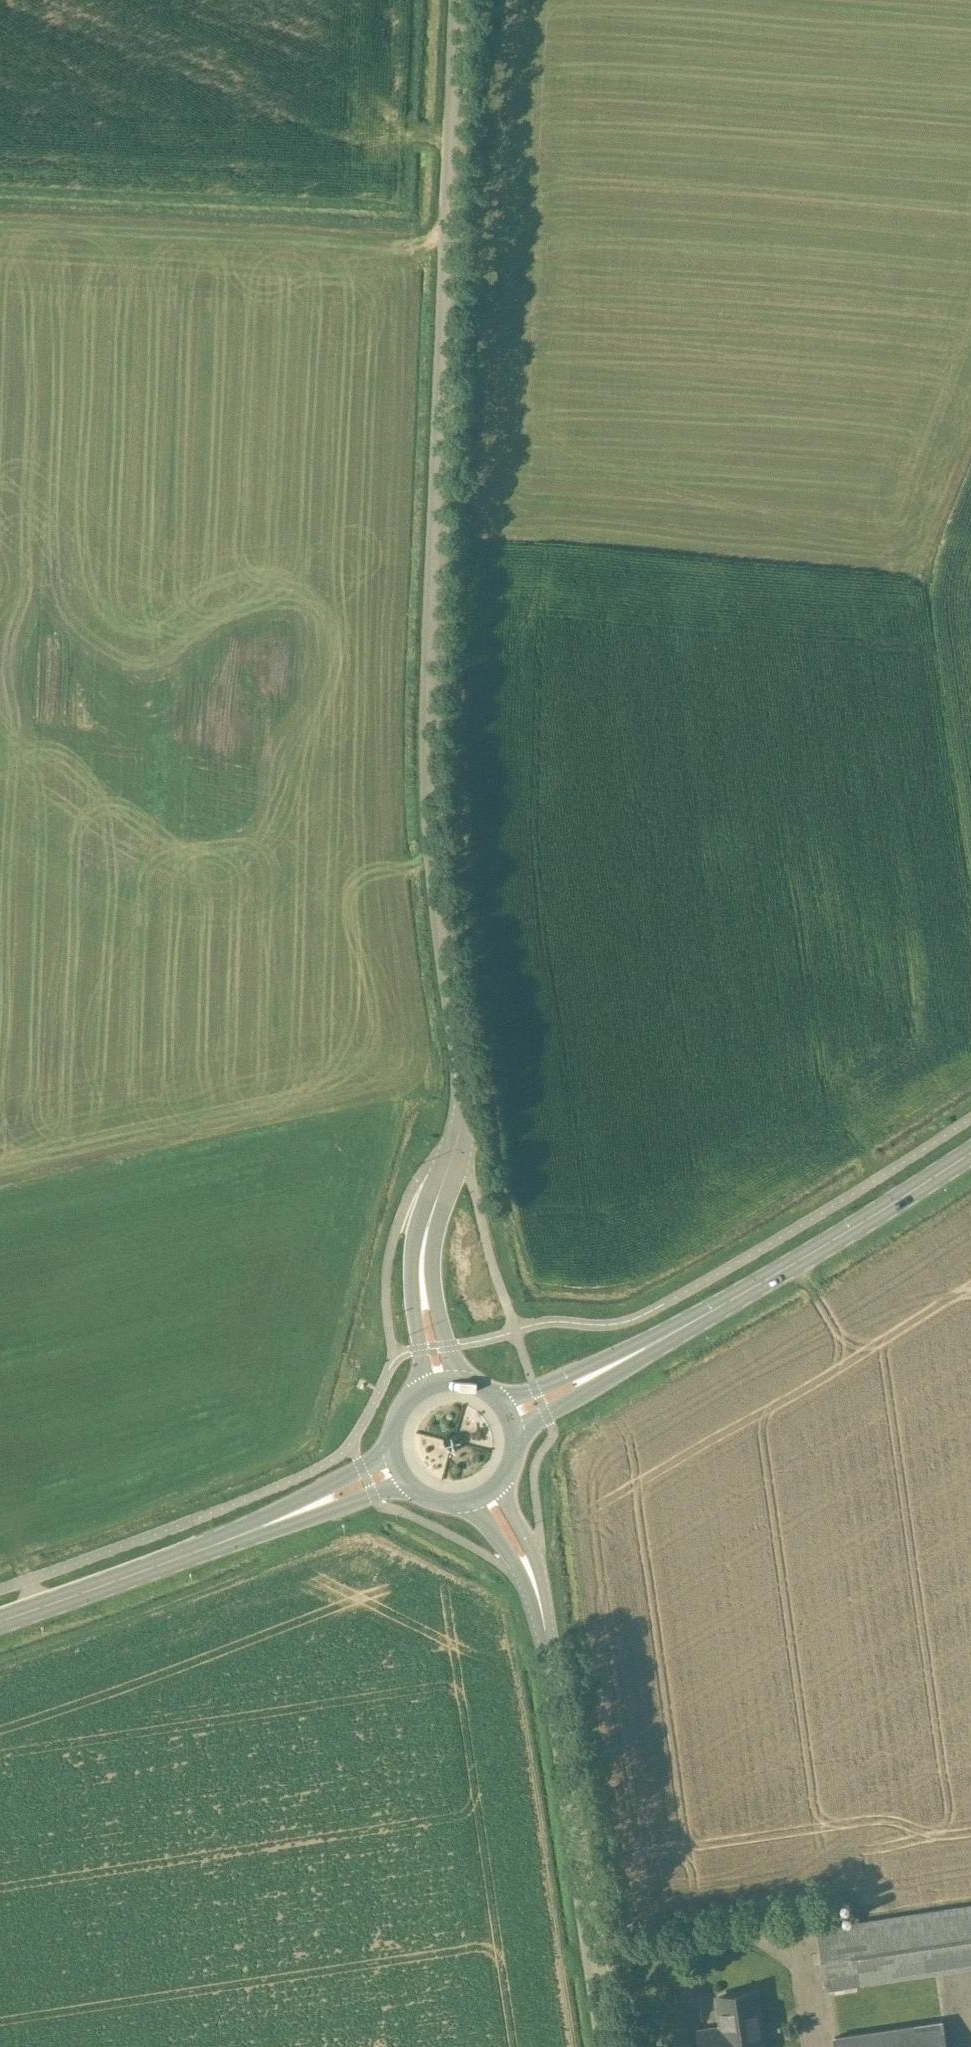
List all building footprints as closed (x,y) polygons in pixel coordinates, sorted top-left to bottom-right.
[(817,1928),(826,1992),(970,1970),(970,1905),(817,1928)] [(722,2028),(698,2032),(700,2046),(764,2046),(756,1991),(718,1997),(722,2028)] [(943,2021),(833,2038),(834,2046),(947,2046),(943,2021)]
